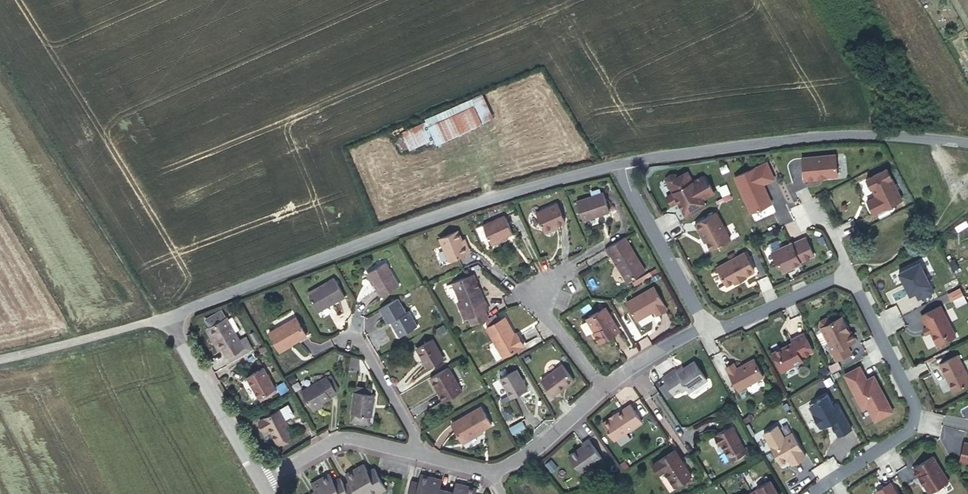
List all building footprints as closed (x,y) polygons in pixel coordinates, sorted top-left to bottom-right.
[(426,120),(427,122),(434,139),(435,142),(490,119),(481,96),(426,120)] [(434,139),(427,122),(402,132),(405,139),(410,150),(434,139)] [(410,150),(405,139),(396,143),(401,153),(410,150)] [(800,156),(802,179),(815,178),(815,177),(818,176),(817,175),(821,175),(822,176),(835,175),(833,154),(800,156)] [(733,177),(749,212),(767,204),(760,188),(762,187),(760,183),(772,178),(765,162),(753,167),(733,177)] [(884,168),(863,178),(868,187),(869,187),(873,196),(864,200),(870,212),(899,198),(884,168)] [(680,209),(700,198),(712,192),(707,182),(705,183),(700,175),(690,180),(685,170),(675,176),(673,173),(667,174),(663,178),(671,191),(664,195),(669,204),(676,200),(680,209)] [(760,188),(767,204),(769,203),(762,187),(760,188)] [(574,197),(579,215),(605,208),(600,189),(574,197)] [(700,198),(680,209),(684,215),(697,208),(704,205),(700,198)] [(542,230),(557,223),(563,221),(555,202),(534,212),(542,230)] [(704,240),(708,248),(728,237),(714,211),(692,222),(700,236),(701,235),(704,240)] [(491,245),(499,241),(499,239),(503,237),(511,233),(503,216),(482,226),(491,245)] [(558,226),(557,223),(542,230),(543,232),(558,226)] [(468,251),(462,238),(458,229),(439,238),(449,259),(468,251)] [(644,269),(624,236),(605,248),(609,255),(611,254),(626,280),(629,278),(644,269)] [(790,241),(769,251),(774,261),(777,262),(780,270),(791,266),(792,262),(795,261),(795,262),(798,261),(798,260),(812,253),(803,236),(790,242),(790,241)] [(465,237),(462,238),(468,251),(471,249),(465,237)] [(715,266),(725,284),(732,281),(733,282),(740,278),(740,276),(743,274),(752,269),(742,251),(715,266)] [(913,263),(892,274),(904,296),(909,294),(912,300),(928,293),(913,263)] [(367,274),(380,299),(399,289),(386,264),(367,274)] [(629,278),(631,281),(646,272),(645,269),(644,269),(629,278)] [(457,303),(464,319),(468,317),(484,310),(488,309),(485,301),(484,301),(473,275),(452,283),(459,302),(457,303)] [(306,294),(317,312),(344,296),(332,278),(306,294)] [(626,302),(636,320),(653,311),(655,315),(666,309),(652,286),(626,302)] [(405,314),(397,301),(382,309),(379,311),(388,325),(391,323),(394,327),(392,328),(399,340),(417,329),(408,313),(405,314)] [(953,335),(938,305),(921,314),(925,321),(926,321),(937,343),(953,335)] [(592,335),(597,344),(618,331),(604,309),(585,320),(593,332),(592,335)] [(468,317),(470,324),(487,317),(484,310),(468,317)] [(819,319),(818,324),(831,350),(830,351),(834,359),(849,352),(844,344),(854,339),(849,330),(848,331),(844,324),(841,324),(838,316),(830,320),(829,318),(825,316),(819,319)] [(223,319),(205,330),(217,352),(219,351),(224,359),(240,350),(223,319)] [(515,338),(513,334),(505,319),(486,329),(502,358),(523,346),(517,336),(515,338)] [(278,353),(292,345),(307,337),(297,320),(269,335),(278,353)] [(217,352),(205,330),(201,331),(214,354),(217,352)] [(783,345),(770,352),(778,369),(781,369),(800,360),(799,356),(811,350),(802,332),(789,339),(791,341),(786,344),(787,345),(784,346),(783,345)] [(417,351),(428,370),(444,361),(433,341),(417,351)] [(293,347),(292,345),(278,353),(279,354),(293,347)] [(243,354),(240,350),(224,359),(227,364),(243,354)] [(937,363),(950,390),(967,381),(967,379),(955,354),(937,363)] [(732,362),(725,367),(737,389),(762,376),(753,358),(735,368),(732,362)] [(672,394),(678,389),(685,385),(687,388),(688,391),(705,379),(693,361),(675,372),(674,370),(661,378),(672,394)] [(543,381),(555,396),(575,381),(563,365),(543,381)] [(243,379),(255,400),(274,389),(262,368),(243,379)] [(858,368),(844,376),(851,389),(850,389),(860,406),(866,408),(871,417),(876,415),(883,417),(890,413),(886,405),(887,404),(880,391),(878,392),(875,387),(877,386),(872,377),(865,381),(858,368)] [(449,369),(430,380),(444,404),(463,393),(449,369)] [(500,380),(511,400),(528,391),(516,371),(500,380)] [(330,375),(327,377),(335,393),(339,391),(330,375)] [(310,411),(312,409),(324,403),(330,400),(329,398),(336,394),(335,393),(327,377),(299,392),(310,411)] [(274,389),(255,400),(257,403),(276,393),(274,389)] [(370,396),(354,393),(353,393),(350,415),(351,415),(363,417),(371,418),(374,396),(370,396)] [(815,402),(806,407),(818,427),(823,424),(824,420),(828,421),(835,435),(849,428),(835,403),(830,406),(824,394),(813,400),(815,402)] [(324,403),(312,409),(313,411),(324,405),(324,403)] [(603,424),(614,441),(642,422),(630,405),(603,424)] [(285,406),(277,410),(283,420),(291,416),(285,406)] [(453,425),(463,444),(483,433),(493,427),(482,408),(453,425)] [(277,410),(259,421),(265,431),(267,430),(275,443),(282,439),(291,434),(283,420),(277,410)] [(363,417),(351,415),(350,423),(352,425),(360,426),(362,425),(363,417)] [(265,431),(259,421),(257,422),(263,433),(265,431)] [(777,424),(763,432),(780,463),(785,460),(784,459),(787,457),(788,458),(791,463),(804,456),(791,432),(783,436),(777,424)] [(721,445),(728,457),(743,447),(731,426),(715,435),(716,436),(714,438),(719,446),(721,445)] [(483,433),(463,444),(464,446),(484,435),(483,433)] [(568,456),(579,473),(601,458),(587,439),(580,444),(582,446),(568,456)] [(958,459),(967,462),(967,442),(963,441),(958,459)] [(743,447),(728,457),(730,461),(746,452),(743,447)] [(655,464),(662,474),(665,472),(676,487),(692,476),(674,451),(655,464)] [(931,456),(911,469),(917,478),(917,477),(920,481),(921,480),(923,483),(922,484),(927,493),(946,481),(931,456)] [(384,491),(385,493),(394,489),(386,475),(378,479),(376,475),(369,464),(352,474),(357,485),(360,489),(352,493),(378,493),(384,491)] [(659,476),(662,474),(655,464),(652,466),(659,476)] [(378,479),(386,475),(384,471),(376,475),(378,479)] [(439,491),(442,479),(422,474),(419,486),(418,490),(408,488),(407,493),(438,493),(439,491)] [(349,489),(348,487),(340,492),(337,487),(331,477),(313,487),(318,493),(352,493),(349,489)] [(770,481),(756,489),(757,491),(752,493),(778,493),(770,481)] [(345,482),(337,487),(340,492),(348,487),(345,482)] [(479,489),(460,484),(457,493),(478,493),(479,489)] [(889,484),(882,489),(885,493),(883,493),(896,493),(889,484)] [(357,485),(349,489),(352,493),(360,489),(357,485)]
